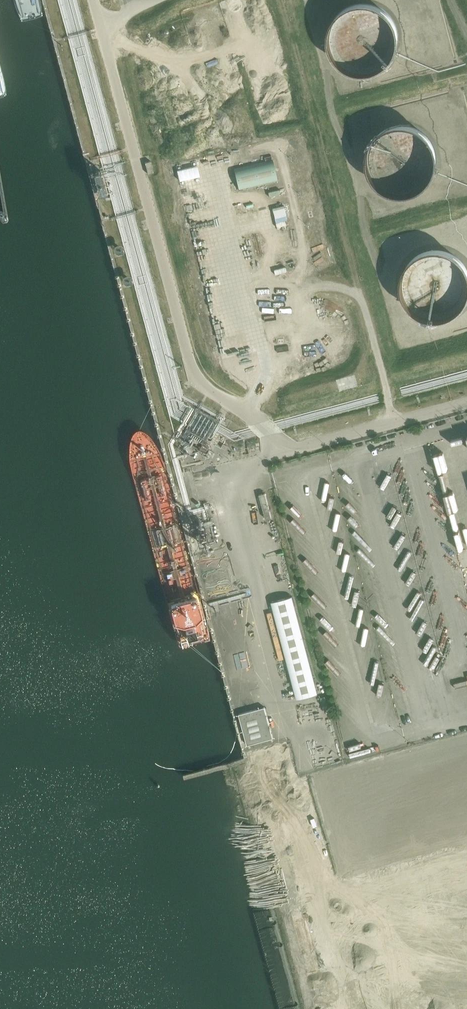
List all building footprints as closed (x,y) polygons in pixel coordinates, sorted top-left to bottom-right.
[(397,41),(397,35),(397,30),(395,24),(393,19),(389,14),(385,10),(380,6),(375,4),(369,2),(363,1),(357,2),(351,3),(346,6),(341,9),(337,13),(333,17),(330,23),(328,28),(328,34),(328,40),(329,46),(331,51),(334,57),(338,61),(342,65),(348,68),(353,70),(359,71),(365,71),(371,70),(376,68),(382,66),(386,62),(390,58),(393,53),(396,47),(397,41)] [(436,164),(437,158),(437,152),(436,146),(434,140),(431,135),(427,130),(422,126),(417,123),(411,121),(405,120),(399,119),(393,120),(387,122),(381,125),(376,129),(372,133),(369,139),(366,144),(365,150),(365,156),(365,162),(367,168),(370,174),(373,179),(377,183),(382,187),(388,189),(394,191),(400,192),(406,191),(412,190),(418,188),(423,184),(428,180),(431,175),(434,170),(436,164)] [(239,190),(279,180),(274,159),(234,168),(239,190)] [(466,262),(464,257),(459,253),(455,249),(449,246),(443,245),(437,244),(431,244),(426,245),(420,247),(415,250),(410,254),(406,259),(403,264),(401,269),(399,275),(399,281),(400,287),(401,293),(404,298),(407,303),(412,308),(416,311),(422,314),(427,316),(433,316),(439,316),(445,315),(451,313),(456,310),(461,306),(465,302),(466,298),(466,262)] [(271,602),(296,699),(317,693),(293,597),(271,602)] [(247,744),(273,737),(265,707),(239,714),(247,744)]
